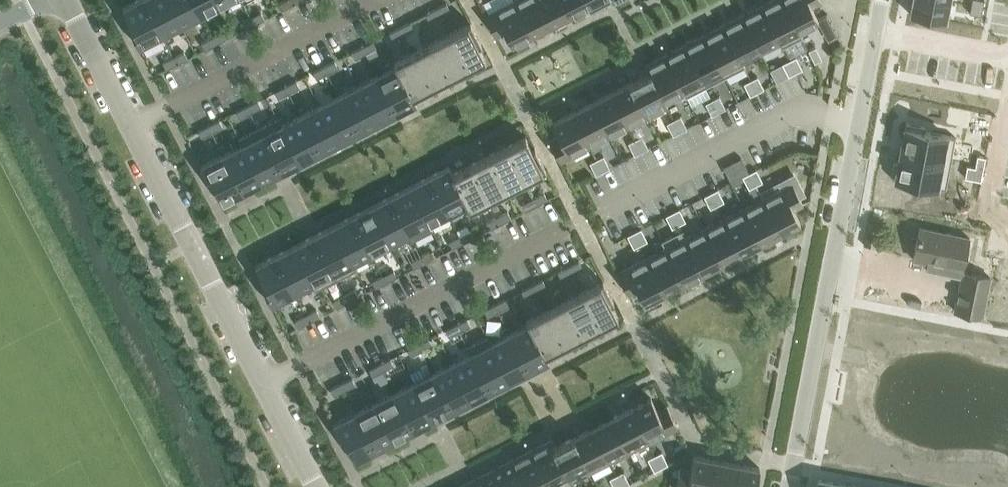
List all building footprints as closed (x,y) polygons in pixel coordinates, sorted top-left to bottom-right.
[(122,9),(132,25),(129,26),(139,48),(161,37),(143,0),(140,0),(122,9)] [(161,37),(181,25),(167,0),(143,0),(161,37)] [(181,25),(199,17),(191,0),(167,0),(181,25)] [(199,17),(220,6),(217,0),(191,0),(199,17)] [(278,3),(282,10),(292,5),(289,0),(285,0),(278,3)] [(485,15),(496,36),(507,31),(513,44),(533,34),(516,0),(515,0),(485,15)] [(540,0),(516,0),(533,34),(552,24),(540,0)] [(552,24),(571,14),(564,0),(540,0),(552,24)] [(571,14),(591,4),(589,0),(564,0),(571,14)] [(783,0),(772,0),(762,5),(783,47),(803,37),(783,0)] [(803,37),(804,37),(800,29),(819,19),(812,6),(822,2),(821,0),(783,0),(803,37)] [(910,14),(946,21),(950,1),(946,0),(913,0),(910,14)] [(446,3),(436,8),(440,15),(450,10),(446,3)] [(743,15),(760,49),(778,40),(782,48),(783,47),(762,5),(743,15)] [(972,5),(970,12),(982,15),(983,7),(972,5)] [(436,8),(426,13),(430,21),(440,15),(436,8)] [(261,12),(250,17),(253,24),(264,19),(261,12)] [(723,25),(745,67),(746,66),(742,59),(760,49),(743,15),(723,25)] [(250,17),(239,23),(243,30),(253,24),(250,17)] [(410,21),(400,27),(404,34),(414,29),(410,21)] [(471,22),(449,33),(467,67),(485,58),(479,46),(482,44),(471,22)] [(745,67),(723,25),(704,35),(726,77),(745,67)] [(400,27),(389,32),(393,40),(404,34),(400,27)] [(222,32),(211,37),(215,44),(225,39),(222,32)] [(449,33),(431,43),(448,76),(467,67),(449,33)] [(726,77),(704,35),(685,45),(706,87),(726,77)] [(211,37),(201,43),(205,50),(215,44),(211,37)] [(372,41),(362,47),(366,54),(376,48),(372,41)] [(431,43),(412,53),(429,86),(448,76),(431,43)] [(706,87),(685,45),(666,55),(687,97),(706,87)] [(362,47),(352,52),(355,59),(366,54),(362,47)] [(809,50),(815,62),(822,59),(816,47),(809,50)] [(183,52),(172,58),(176,65),(186,59),(183,52)] [(394,62),(396,66),(410,96),(429,86),(412,53),(394,62)] [(687,97),(666,55),(646,65),(668,106),(665,99),(682,90),(686,97),(687,97)] [(790,61),(796,73),(803,69),(797,57),(790,61)] [(172,58),(162,63),(166,70),(176,65),(172,58)] [(333,61),(323,66),(327,74),(337,69),(333,61)] [(790,61),(783,64),(789,76),(796,73),(790,61)] [(627,74),(649,116),(668,106),(646,65),(627,74)] [(323,66),(314,71),(318,79),(327,74),(323,66)] [(396,66),(377,75),(397,113),(414,103),(410,96),(396,66)] [(649,116),(627,74),(621,78),(625,86),(612,92),(629,126),(649,116)] [(377,75),(358,85),(378,122),(397,113),(377,75)] [(751,80),(758,92),(765,89),(758,77),(751,80)] [(296,80),(285,86),(288,94),(300,87),(296,80)] [(751,96),(758,92),(751,80),(745,84),(751,96)] [(358,85),(339,95),(358,132),(378,122),(358,85)] [(285,86),(275,91),(279,98),(288,94),(285,86)] [(592,102),(610,136),(629,126),(612,92),(592,102)] [(339,95),(319,105),(338,143),(358,132),(339,95)] [(713,100),(719,112),(726,109),(720,96),(713,100)] [(259,100),(246,106),(250,114),(262,107),(259,100)] [(713,100),(706,103),(712,116),(719,112),(713,100)] [(573,112),(591,146),(610,136),(592,102),(573,112)] [(319,105),(300,115),(320,152),(338,143),(319,105)] [(246,106),(237,112),(240,119),(250,114),(246,106)] [(591,146),(573,112),(553,122),(559,135),(550,140),(561,162),(591,146)] [(300,115),(281,125),(301,162),(320,152),(300,115)] [(674,120),(681,132),(688,128),(681,116),(674,120)] [(219,120),(208,126),(212,133),(223,128),(219,120)] [(674,136),(681,132),(674,120),(667,123),(674,136)] [(907,123),(901,154),(951,163),(956,137),(925,131),(926,127),(907,123)] [(281,125),(262,135),(281,172),(301,162),(281,125)] [(208,126),(198,131),(202,138),(212,133),(208,126)] [(262,135),(242,145),(262,183),(281,172),(262,135)] [(526,135),(507,145),(525,180),(546,169),(535,147),(533,148),(526,135)] [(636,139),(642,152),(649,148),(643,136),(636,139)] [(635,155),(642,152),(636,139),(629,143),(635,155)] [(242,145),(223,155),(242,193),(262,183),(242,145)] [(507,145),(489,155),(507,189),(525,180),(507,145)] [(895,162),(892,178),(946,189),(951,163),(901,154),(900,163),(895,162)] [(223,155),(200,167),(211,188),(214,187),(222,203),(242,193),(223,155)] [(489,155),(471,164),(488,199),(507,189),(489,155)] [(604,155),(597,159),(604,172),(611,168),(604,155)] [(978,156),(976,168),(984,169),(986,157),(978,156)] [(590,163),(597,175),(604,172),(597,159),(590,163)] [(452,173),(468,204),(470,208),(488,199),(471,164),(452,173)] [(449,166),(429,175),(450,214),(468,204),(452,173),(449,166)] [(968,166),(966,178),(982,181),(984,169),(976,168),(968,166)] [(757,169),(750,173),(757,185),(763,182),(757,169)] [(750,189),(757,185),(750,173),(743,176),(750,189)] [(429,175),(410,186),(429,224),(450,214),(429,175)] [(764,198),(773,216),(781,232),(801,222),(794,209),(804,204),(793,183),(764,198)] [(410,186),(391,196),(410,233),(429,224),(410,186)] [(719,189),(712,192),(718,205),(725,201),(719,189)] [(718,205),(712,192),(705,196),(711,209),(718,205)] [(544,193),(533,198),(537,204),(547,199),(544,193)] [(391,196),(372,205),(391,243),(410,233),(391,196)] [(533,198),(524,203),(527,209),(537,204),(533,198)] [(773,216),(764,198),(745,208),(762,242),(781,232),(773,216)] [(372,205),(352,215),(371,253),(391,243),(372,205)] [(762,242),(745,208),(725,218),(743,252),(762,242)] [(680,209),(673,212),(680,225),(686,221),(680,209)] [(508,211),(496,217),(500,224),(511,218),(508,211)] [(680,225),(673,212),(666,216),(673,228),(680,225)] [(352,215),(333,226),(352,263),(371,253),(352,215)] [(496,217),(487,222),(490,229),(500,224),(496,217)] [(706,227),(724,262),(743,252),(725,218),(706,227)] [(333,226),(313,235),(334,273),(352,263),(333,226)] [(914,259),(929,262),(927,270),(962,278),(955,311),(982,318),(991,279),(962,272),(969,238),(919,226),(914,259)] [(683,230),(704,272),(724,262),(706,227),(688,237),(684,229),(683,230)] [(641,244),(648,241),(642,228),(635,232),(641,244)] [(470,230),(460,235),(464,243),(474,237),(470,230)] [(704,272),(683,230),(663,240),(685,282),(704,272)] [(641,244),(635,232),(628,235),(634,248),(641,244)] [(313,235),(295,245),(314,283),(334,273),(313,235)] [(460,235),(448,241),(453,249),(464,243),(460,235)] [(866,236),(864,244),(876,247),(878,238),(866,236)] [(648,257),(666,291),(685,282),(663,240),(662,241),(666,248),(648,257)] [(295,245),(275,256),(294,293),(314,283),(295,245)] [(432,250),(421,255),(425,262),(435,257),(432,250)] [(421,255),(411,261),(415,268),(425,262),(421,255)] [(275,256),(255,266),(264,283),(261,284),(271,304),(294,293),(275,256)] [(618,273),(629,294),(638,289),(645,302),(666,291),(648,257),(618,273)] [(579,260),(569,266),(572,273),(583,268),(579,260)] [(569,266),(558,271),(562,278),(572,273),(569,266)] [(394,270),(383,275),(386,282),(397,277),(394,270)] [(383,275),(372,281),(376,288),(386,282),(383,275)] [(543,278),(532,284),(536,292),(547,286),(543,278)] [(615,301),(604,279),(582,291),(599,324),(618,315),(612,303),(615,301)] [(532,284),(522,290),(525,297),(536,292),(532,284)] [(355,290),(344,295),(348,302),(358,297),(355,290)] [(599,324),(582,291),(564,300),(581,334),(599,324)] [(344,295),(334,301),(338,308),(348,302),(344,295)] [(506,298),(495,304),(499,311),(509,305),(506,298)] [(581,334),(564,300),(545,310),(562,343),(581,334)] [(495,304),(484,309),(488,316),(499,311),(495,304)] [(317,310),(306,316),(309,322),(320,317),(317,310)] [(528,319),(528,323),(544,353),(562,343),(545,310),(528,319)] [(306,316),(295,321),(299,328),(309,322),(306,316)] [(467,317),(456,323),(460,331),(472,325),(467,317)] [(456,323),(446,329),(450,336),(460,331),(456,323)] [(544,353),(528,323),(510,332),(530,371),(549,361),(544,353)] [(530,371),(510,332),(491,342),(510,381),(530,371)] [(429,338),(418,344),(422,351),(432,346),(429,338)] [(510,381),(491,342),(472,352),(491,391),(510,381)] [(418,344),(408,349),(411,356),(422,351),(418,344)] [(491,391),(472,352),(453,363),(472,400),(491,391)] [(390,358),(379,363),(383,371),(394,366),(390,358)] [(379,363),(369,368),(373,376),(383,371),(379,363)] [(472,400),(453,363),(433,372),(453,410),(472,400)] [(453,410),(433,372),(414,382),(434,420),(453,410)] [(351,378),(341,383),(345,390),(355,385),(351,378)] [(434,420),(414,382),(394,393),(413,430),(434,420)] [(341,383),(330,388),(334,396),(345,390),(341,383)] [(394,393),(375,402),(394,440),(413,430),(394,393)] [(631,408),(649,442),(679,427),(668,405),(658,410),(651,397),(631,408)] [(375,402),(356,412),(375,449),(394,440),(375,402)] [(629,452),(649,442),(631,408),(612,417),(629,452)] [(356,412),(333,424),(344,446),(347,444),(354,460),(375,449),(356,412)] [(610,462),(629,452),(612,417),(592,427),(610,462)] [(592,427),(573,437),(591,472),(610,462),(592,427)] [(573,437),(555,447),(554,447),(568,474),(566,475),(570,482),(591,472),(573,437)] [(551,439),(531,450),(548,484),(566,475),(568,474),(554,447),(555,447),(551,439)] [(511,460),(525,486),(543,486),(548,484),(531,450),(511,460)] [(655,455),(662,468),(669,464),(662,452),(655,455)] [(662,468),(655,455),(648,459),(655,471),(662,468)] [(716,459),(694,455),(691,469),(681,467),(677,486),(711,486),(716,459)] [(716,459),(711,486),(733,486),(738,463),(716,459)] [(492,470),(501,486),(525,486),(511,460),(492,470)] [(760,467),(738,463),(733,486),(756,486),(760,467)] [(473,480),(477,486),(501,486),(492,470),(473,480)] [(617,475),(623,486),(624,486),(630,484),(624,471),(617,475)] [(617,475),(610,478),(614,486),(623,486),(617,475)]
